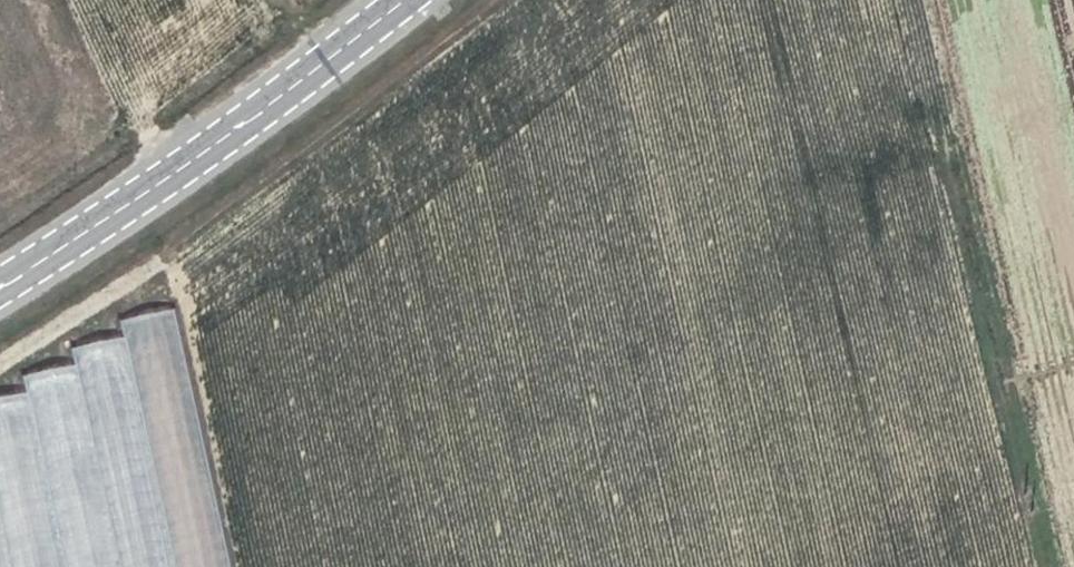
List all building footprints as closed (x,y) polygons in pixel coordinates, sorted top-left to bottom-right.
[(191,353),(169,309),(109,320),(112,333),(98,340),(83,343),(25,371),(48,367),(0,390),(0,566),(230,566),(191,353)]
